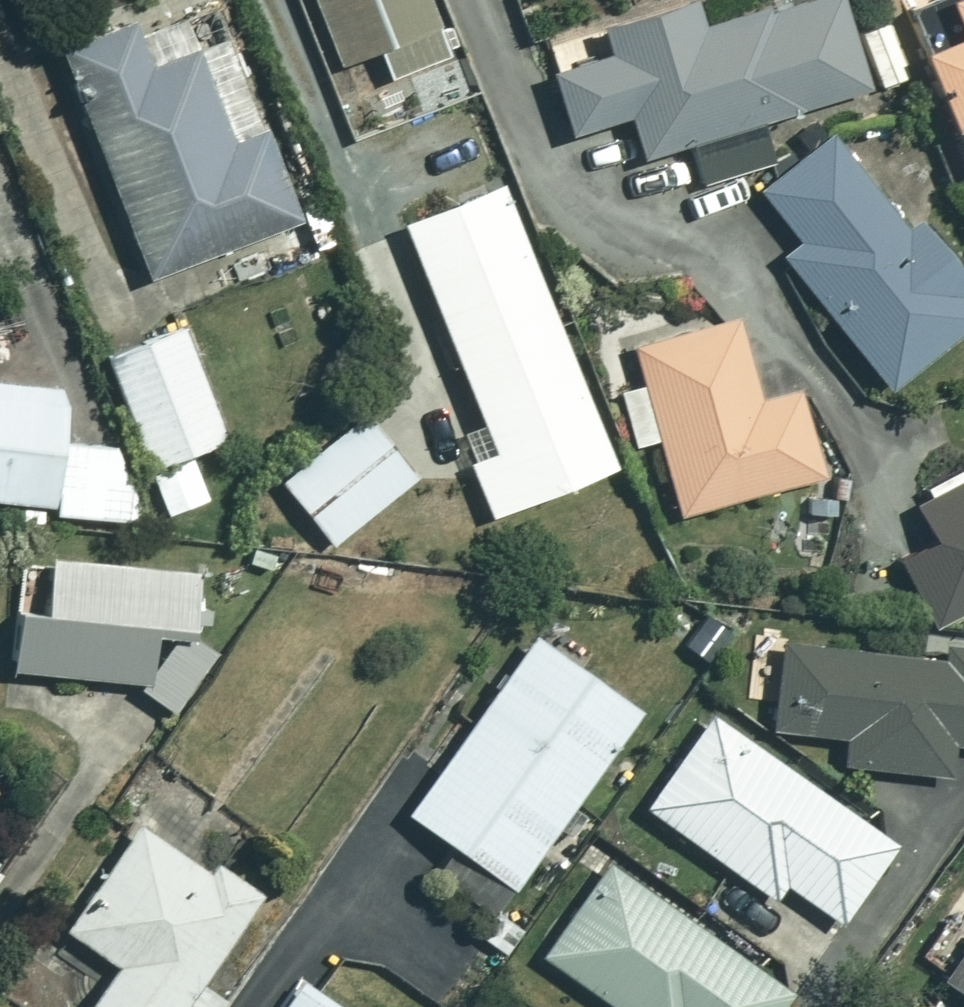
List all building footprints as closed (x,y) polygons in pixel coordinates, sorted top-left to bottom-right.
[(432,0),(318,0),(370,119),(466,77),(432,0)] [(632,158),(682,143),(694,184),(768,162),(755,122),(863,90),(836,0),(793,0),(761,10),(759,3),(695,22),(689,0),(679,0),(591,26),(599,52),(540,70),(559,134),(619,116),(632,158)] [(904,47),(963,198),(963,0),(930,0),(943,32),(904,47)] [(153,278),(302,219),(217,2),(139,32),(132,14),(61,42),(153,278)] [(825,133),(752,190),(794,243),(776,257),(879,388),(963,321),(963,302),(958,295),(963,291),(963,288),(907,216),(897,225),(825,133)] [(618,465),(491,152),(432,176),(445,210),(409,225),(500,451),(473,462),(495,515),(618,465)] [(763,401),(739,314),(637,342),(649,385),(624,392),(639,446),(663,439),(684,514),(826,474),(802,390),(763,401)] [(230,440),(186,327),(111,356),(155,469),(230,440)] [(57,504),(56,515),(149,523),(123,448),(64,443),(69,386),(0,380),(0,499),(57,504)] [(417,477),(364,415),(285,483),(337,545),(417,477)] [(923,483),(931,501),(923,504),(939,542),(906,557),(934,621),(963,607),(963,465),(923,483)] [(196,637),(202,569),(52,556),(50,572),(24,570),(15,671),(135,681),(179,710),(217,651),(196,637)] [(457,846),(518,888),(643,708),(537,634),(411,814),(457,846)] [(786,642),(774,727),(851,738),(848,762),(950,776),(954,742),(963,744),(963,646),(951,644),(948,665),(786,642)] [(899,843),(716,712),(649,807),(776,897),(787,882),(843,921),(899,843)] [(144,822),(69,927),(123,965),(93,1006),(219,1006),(225,999),(201,982),(265,893),(220,861),(213,871),(144,822)] [(427,889),(513,950),(529,927),(503,909),(518,888),(457,846),(427,889)] [(615,861),(546,954),(618,1006),(782,1006),(793,992),(615,861)] [(947,915),(917,959),(963,991),(963,926),(947,915)] [(304,980),(286,1006),(343,1006),(304,980)]
